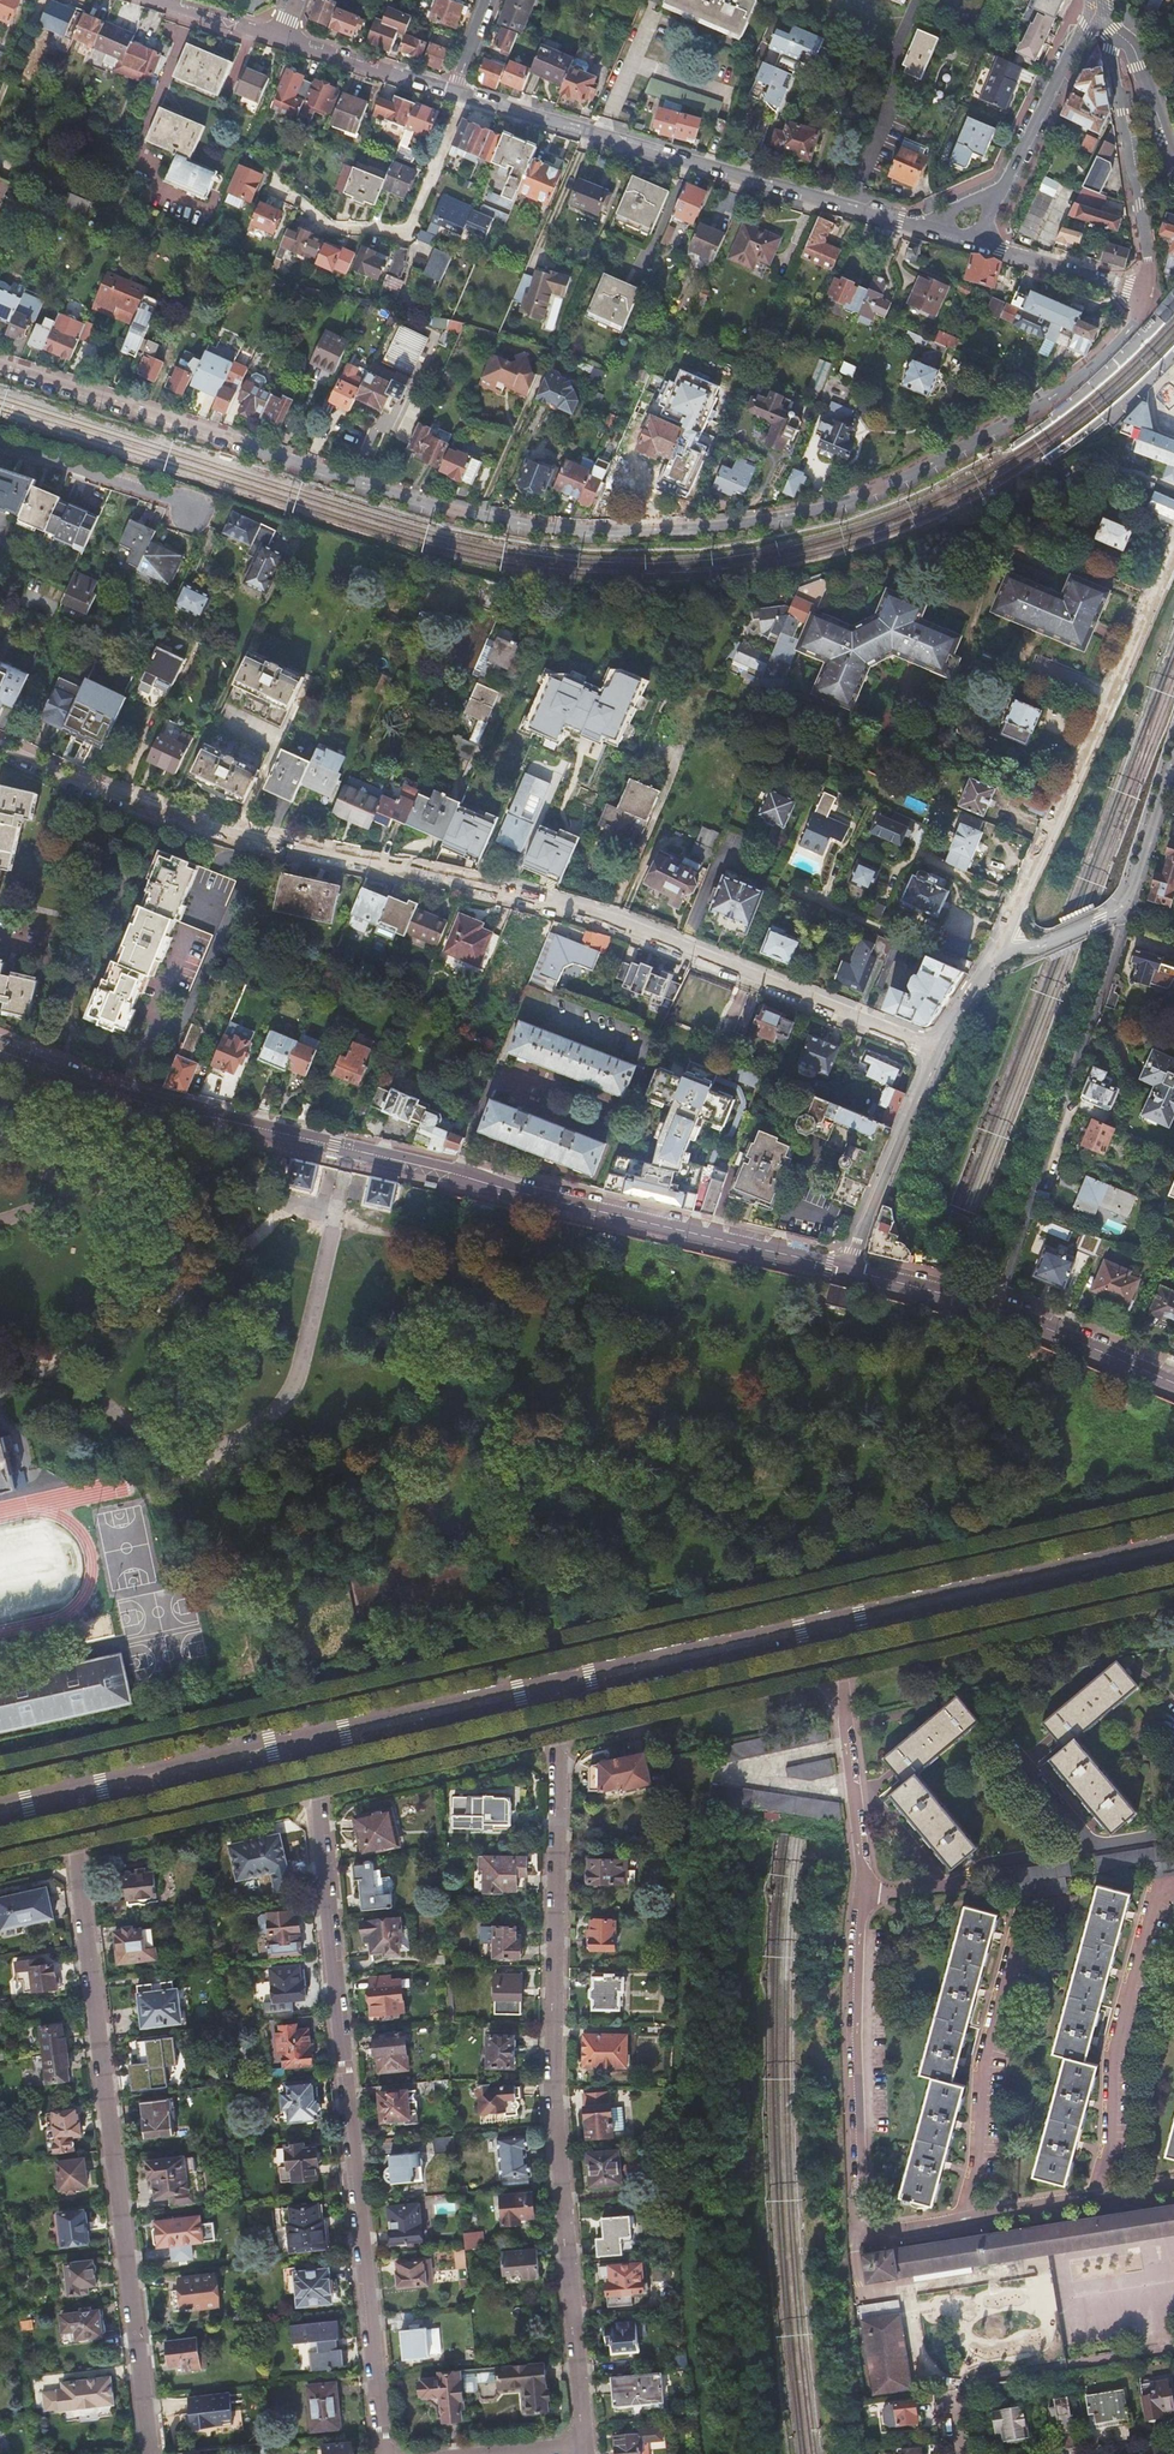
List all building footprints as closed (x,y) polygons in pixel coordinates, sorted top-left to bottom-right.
[(10,24),(20,0),(0,0),(0,19),(10,24)] [(311,20),(328,26),(336,4),(327,0),(318,0),(311,20)] [(445,0),(439,0),(432,19),(456,29),(464,8),(445,0)] [(508,4),(531,13),(536,0),(509,0),(508,4)] [(753,0),(668,0),(666,4),(742,38),(758,2),(753,0)] [(900,8),(903,0),(881,0),(900,8)] [(1013,5),(1024,10),(1029,0),(1016,0),(1013,5)] [(1038,1),(1034,9),(1048,15),(1047,18),(1038,14),(1024,44),(1022,43),(1018,52),(1036,60),(1064,2),(1064,0),(1036,0),(1038,1)] [(531,13),(508,4),(500,24),(523,33),(531,13)] [(398,31),(403,33),(410,15),(395,10),(389,8),(387,14),(384,22),(377,20),(369,43),(383,48),(384,44),(393,47),(398,31)] [(361,18),(337,9),(330,28),(354,37),(361,18)] [(105,24),(84,15),(74,38),(95,48),(105,24)] [(105,24),(95,48),(95,49),(100,52),(107,55),(102,66),(119,73),(122,66),(124,62),(131,43),(134,36),(111,26),(105,24)] [(780,63),(779,66),(794,73),(799,62),(803,64),(803,62),(813,64),(815,61),(820,58),(823,54),(826,50),(821,47),(824,40),(793,27),(789,35),(777,30),(770,46),(780,54),(783,56),(780,63)] [(518,34),(504,28),(497,47),(503,50),(502,53),(509,56),(518,34)] [(906,67),(904,72),(921,80),(939,39),(918,29),(902,65),(906,67)] [(425,44),(405,36),(399,50),(420,58),(425,44)] [(557,44),(544,38),(542,44),(531,71),(531,72),(565,86),(572,69),(576,61),(554,52),(557,44)] [(122,66),(119,73),(133,79),(134,75),(138,77),(141,71),(144,72),(142,76),(148,79),(150,74),(153,76),(153,75),(158,78),(166,58),(161,56),(161,55),(131,43),(124,62),(122,66)] [(145,141),(160,147),(201,49),(187,43),(145,141)] [(1100,136),(1111,113),(1101,54),(1098,44),(1084,72),(1083,72),(1075,88),(1087,95),(1084,101),(1071,95),(1061,117),(1100,136)] [(447,51),(430,45),(422,63),(439,70),(447,51)] [(201,49),(160,147),(175,154),(174,156),(176,156),(168,172),(164,182),(166,182),(168,184),(168,183),(188,191),(187,193),(196,196),(196,195),(206,200),(217,173),(203,166),(212,143),(231,100),(218,95),(232,62),(201,49)] [(778,69),(779,66),(780,63),(783,56),(780,54),(774,67),(778,69)] [(1010,91),(1021,66),(996,56),(991,70),(992,74),(990,79),(986,81),(982,90),(986,100),(1005,107),(1012,92),(1010,91)] [(496,89),(505,67),(486,60),(482,71),(488,74),(486,78),(484,84),(496,89)] [(576,61),(572,69),(586,76),(589,68),(588,65),(579,60),(576,61)] [(778,69),(774,67),(763,62),(757,77),(761,78),(755,92),(761,95),(763,96),(763,97),(764,97),(764,98),(764,99),(764,100),(765,100),(765,101),(766,102),(766,103),(767,104),(768,105),(768,106),(769,106),(769,107),(770,107),(770,108),(771,108),(771,109),(772,109),(772,110),(773,110),(774,111),(777,113),(793,75),(778,69)] [(531,72),(531,71),(512,63),(503,83),(523,91),(531,72)] [(281,64),(274,80),(282,84),(279,91),(295,98),(304,78),(291,71),(292,69),(281,64)] [(269,79),(244,68),(234,92),(259,102),(269,79)] [(565,86),(562,93),(583,102),(586,101),(588,98),(593,85),(596,80),(586,76),(572,69),(565,86)] [(761,78),(757,77),(752,88),(751,90),(750,92),(749,94),(748,95),(759,100),(761,95),(755,92),(761,78)] [(722,103),(651,79),(645,93),(717,117),(722,103)] [(316,81),(306,103),(329,113),(335,100),(331,98),(335,89),(316,81)] [(598,87),(593,85),(588,98),(592,100),(598,87)] [(368,104),(342,94),(330,123),(357,134),(368,104)] [(406,129),(416,104),(396,96),(392,104),(380,99),(374,116),(386,120),(406,129)] [(682,107),(665,101),(663,111),(680,116),(682,107)] [(395,156),(412,164),(417,152),(407,148),(414,131),(428,137),(438,113),(416,104),(406,129),(395,156)] [(661,135),(674,138),(680,116),(663,111),(660,110),(654,128),(662,131),(661,135)] [(680,116),(674,138),(694,144),(700,121),(680,116)] [(969,118),(957,145),(950,162),(963,167),(964,167),(965,167),(966,167),(967,167),(968,166),(968,165),(969,165),(974,153),(984,157),(996,129),(981,123),(969,118)] [(727,122),(721,120),(714,135),(723,138),(729,123),(727,122)] [(459,148),(467,151),(477,127),(464,121),(449,155),(455,158),(459,148)] [(357,134),(330,123),(329,127),(357,138),(358,134),(357,134)] [(772,144),(781,147),(780,151),(797,156),(797,158),(798,160),(807,163),(809,162),(818,132),(788,124),(785,133),(776,131),(772,144)] [(478,161),(491,132),(477,127),(467,151),(473,154),(471,158),(478,161)] [(1117,145),(1114,127),(1083,187),(1100,195),(1108,177),(1101,173),(1114,147),(1117,148),(1117,145)] [(504,138),(491,132),(478,161),(485,164),(486,160),(493,163),(504,138)] [(538,148),(505,134),(504,138),(493,163),(493,164),(501,167),(499,172),(505,175),(507,169),(511,170),(512,167),(514,168),(503,197),(490,191),(486,199),(511,210),(519,192),(532,161),(538,148)] [(1091,153),(1096,142),(1087,137),(1081,148),(1091,153)] [(927,158),(901,147),(888,176),(915,187),(927,158)] [(1041,156),(1040,160),(1050,165),(1052,161),(1041,156)] [(112,157),(107,167),(116,170),(121,160),(112,157)] [(532,161),(519,192),(548,204),(561,173),(532,161)] [(394,162),(382,188),(404,197),(415,172),(394,162)] [(240,166),(229,193),(251,203),(263,175),(240,166)] [(354,168),(345,194),(354,198),(353,200),(364,204),(365,202),(375,206),(382,188),(385,181),(354,168)] [(345,192),(351,176),(343,172),(337,188),(345,192)] [(642,180),(633,176),(631,182),(639,185),(642,180)] [(1045,177),(1018,234),(1032,240),(1059,183),(1045,177)] [(78,179),(72,192),(83,196),(89,183),(78,179)] [(631,182),(614,219),(625,224),(627,219),(652,230),(669,192),(642,180),(639,185),(631,182)] [(580,181),(571,203),(598,214),(603,204),(607,206),(613,194),(580,181)] [(2,203),(5,196),(9,188),(0,184),(0,207),(2,203)] [(706,193),(688,185),(675,215),(693,223),(706,193)] [(1100,195),(1083,187),(1069,216),(1117,231),(1121,219),(1115,217),(1116,212),(1104,208),(1103,213),(1100,212),(1105,197),(1100,195)] [(27,205),(5,196),(2,203),(24,213),(27,205)] [(473,210),(473,209),(457,202),(456,205),(441,199),(426,232),(420,230),(416,239),(431,246),(441,224),(463,233),(465,227),(487,237),(494,219),(473,210)] [(282,213),(261,204),(249,231),(254,233),(257,226),(273,233),(282,213)] [(482,213),(506,224),(509,215),(484,205),(480,213),(482,213)] [(821,213),(820,215),(819,218),(813,231),(802,257),(832,270),(840,251),(823,244),(828,232),(832,234),(835,225),(822,219),(824,213),(821,213)] [(673,217),(670,223),(668,226),(675,229),(677,223),(673,217)] [(627,219),(625,224),(650,235),(652,230),(627,219)] [(1168,234),(1169,236),(1160,267),(1173,272),(1173,223),(1159,219),(1156,230),(1168,234)] [(754,231),(756,227),(745,222),(728,259),(753,269),(757,259),(770,264),(781,238),(761,229),(759,233),(754,231)] [(700,224),(686,257),(692,260),(691,265),(703,270),(705,265),(711,268),(726,235),(700,224)] [(1082,244),(1085,230),(1063,225),(1059,239),(1082,244)] [(663,238),(670,241),(675,229),(668,226),(663,238)] [(878,243),(887,246),(893,232),(876,227),(874,233),(880,235),(878,243)] [(298,233),(288,229),(275,259),(280,261),(286,247),(304,255),(313,234),(300,229),(298,233)] [(915,262),(922,241),(919,240),(913,238),(906,258),(915,262)] [(1102,260),(1124,268),(1129,252),(1107,245),(1105,251),(1102,250),(1099,258),(1102,260)] [(339,252),(327,246),(320,265),(333,270),(334,268),(347,273),(355,254),(341,248),(339,252)] [(380,293),(376,302),(393,306),(404,282),(399,280),(406,264),(409,248),(396,246),(394,260),(380,293)] [(380,254),(381,251),(376,249),(375,252),(363,247),(354,269),(378,279),(388,258),(380,254)] [(452,256),(435,248),(425,271),(442,279),(452,256)] [(1001,264),(973,256),(966,279),(994,287),(1001,264)] [(524,275),(513,301),(523,304),(520,313),(529,316),(531,319),(542,322),(545,320),(552,294),(565,297),(571,277),(547,270),(546,273),(536,271),(534,278),(524,275)] [(133,284),(107,273),(92,309),(118,320),(133,284)] [(624,328),(638,295),(630,291),(632,286),(619,281),(604,274),(586,317),(596,322),(598,317),(624,328)] [(856,311),(859,312),(869,289),(860,286),(859,289),(853,286),(854,284),(852,283),(855,277),(847,274),(845,280),(844,279),(842,282),(836,280),(830,294),(833,295),(831,299),(845,304),(844,306),(846,307),(846,310),(852,313),(856,311)] [(920,274),(908,303),(934,314),(947,285),(920,274)] [(0,281),(0,288),(23,298),(24,296),(25,294),(11,289),(12,286),(0,281)] [(303,295),(306,288),(295,283),(293,288),(299,291),(298,293),(303,295)] [(148,290),(133,284),(118,320),(133,326),(143,303),(148,290)] [(1151,313),(1163,324),(1173,312),(1173,284),(1151,313)] [(638,295),(640,290),(632,286),(630,291),(638,295)] [(869,289),(859,312),(873,318),(876,311),(879,312),(878,314),(886,317),(892,302),(884,298),(883,301),(880,299),(883,291),(870,286),(869,289)] [(1031,293),(1019,287),(1018,289),(1018,290),(1012,304),(1024,309),(1063,326),(1059,334),(1056,342),(1068,347),(1067,348),(1086,357),(1098,331),(1092,328),(1095,322),(1087,318),(1084,324),(1078,322),(1082,314),(1031,292),(1031,293)] [(1,316),(0,318),(0,319),(12,324),(23,298),(0,288),(0,316),(1,316)] [(708,293),(702,290),(690,317),(696,320),(708,293)] [(24,296),(23,298),(12,324),(7,334),(23,341),(32,320),(36,322),(43,306),(44,304),(24,296)] [(143,303),(133,326),(122,351),(129,354),(137,357),(154,316),(157,309),(150,306),(143,303)] [(1045,337),(1056,342),(1059,334),(1063,326),(1024,309),(1012,304),(1009,303),(1002,318),(1014,323),(1013,325),(1044,338),(1045,337)] [(596,322),(622,333),(624,328),(598,317),(596,322)] [(461,332),(464,325),(463,325),(452,321),(449,329),(461,332)] [(87,322),(82,334),(91,338),(96,326),(87,322)] [(383,363),(411,376),(428,338),(401,325),(383,363)] [(79,339),(54,328),(50,335),(47,343),(44,350),(70,361),(79,339)] [(926,346),(930,339),(910,330),(906,337),(926,346)] [(312,362),(335,373),(350,342),(328,331),(326,335),(326,334),(312,362)] [(938,370),(948,347),(935,341),(931,339),(922,358),(919,357),(918,361),(913,359),(902,386),(928,397),(940,371),(938,370)] [(237,357),(209,344),(202,361),(195,376),(191,384),(219,396),(224,386),(234,363),(237,357)] [(147,356),(140,371),(146,373),(144,376),(156,382),(164,363),(156,360),(159,354),(149,350),(146,356),(147,356)] [(1047,362),(1050,353),(1044,351),(1041,359),(1047,362)] [(491,355),(479,383),(489,387),(489,388),(501,394),(505,383),(528,393),(536,374),(532,372),(526,357),(511,363),(491,355)] [(195,376),(202,361),(195,358),(192,363),(183,359),(179,369),(178,368),(172,380),(170,379),(167,386),(184,394),(192,375),(195,376)] [(331,402),(350,412),(357,398),(360,391),(369,373),(371,370),(351,360),(341,382),(331,402)] [(595,367),(578,360),(575,365),(603,377),(605,371),(595,367)] [(224,386),(219,396),(214,407),(227,413),(237,392),(248,369),(234,363),(224,386)] [(855,367),(845,363),(842,370),(852,374),(855,367)] [(360,391),(357,398),(382,410),(390,394),(402,399),(411,380),(399,374),(398,375),(382,367),(377,377),(369,373),(360,391)] [(638,367),(634,377),(646,382),(650,372),(638,367)] [(724,386),(681,367),(658,420),(684,431),(672,458),(660,487),(687,499),(709,448),(699,443),(724,386)] [(550,368),(537,398),(551,404),(552,402),(559,404),(560,408),(573,413),(579,400),(571,381),(563,377),(561,372),(550,368)] [(271,396),(272,393),(264,390),(268,381),(267,377),(259,373),(254,374),(250,383),(249,382),(242,398),(246,400),(242,409),(253,415),(254,413),(262,416),(264,412),(269,403),(271,396)] [(758,400),(754,398),(749,410),(775,421),(766,443),(768,444),(769,445),(770,446),(772,447),(774,447),(777,448),(780,449),(782,449),(787,438),(793,440),(800,422),(799,418),(781,410),(787,398),(772,392),(769,399),(760,395),(758,400)] [(264,412),(262,417),(281,425),(286,414),(291,417),(295,408),(291,405),(293,401),(284,396),(283,399),(272,394),(271,396),(269,403),(264,412)] [(824,433),(819,445),(847,457),(853,444),(846,441),(851,427),(853,428),(854,427),(855,428),(857,422),(856,421),(857,421),(854,420),(855,418),(854,418),(850,417),(853,410),(831,400),(822,420),(821,419),(817,430),(824,433)] [(803,417),(812,421),(819,406),(810,402),(803,417)] [(1149,404),(1144,403),(1126,422),(1122,432),(1137,438),(1132,449),(1171,464),(1166,478),(1173,481),(1173,440),(1155,432),(1149,404)] [(608,418),(615,421),(617,416),(611,413),(608,418)] [(660,453),(672,458),(684,431),(658,420),(653,417),(638,450),(657,459),(660,453)] [(605,426),(611,429),(615,421),(608,418),(605,426)] [(431,429),(419,424),(408,447),(426,456),(424,461),(437,466),(447,444),(436,439),(437,437),(429,433),(431,429)] [(463,450),(452,445),(441,470),(451,474),(450,475),(463,481),(464,480),(472,483),(481,460),(463,452),(463,450)] [(572,495),(581,499),(591,476),(597,462),(584,456),(580,465),(567,459),(566,460),(554,487),(565,492),(563,495),(570,498),(572,495)] [(738,490),(746,493),(756,468),(746,464),(747,461),(742,458),(740,462),(737,460),(732,471),(722,467),(714,487),(733,495),(734,491),(736,489),(738,490)] [(595,498),(599,499),(606,483),(602,481),(610,464),(598,459),(597,462),(591,476),(581,499),(580,502),(579,504),(587,508),(589,504),(592,505),(595,498)] [(551,476),(555,467),(541,461),(539,465),(529,461),(519,482),(544,492),(551,476)] [(10,515),(11,513),(12,509),(23,514),(34,487),(36,481),(0,468),(0,510),(10,515)] [(792,471),(783,492),(793,496),(801,474),(792,471)] [(23,514),(21,517),(20,521),(19,521),(46,532),(61,498),(34,487),(23,514)] [(1173,522),(1173,502),(1170,501),(1171,498),(1157,491),(1149,511),(1152,514),(1173,523),(1173,522)] [(60,501),(48,532),(87,548),(92,537),(100,518),(89,513),(90,510),(84,507),(85,503),(78,501),(77,505),(71,502),(70,505),(60,501)] [(12,509),(11,513),(21,517),(23,514),(12,509)] [(252,546),(262,525),(234,512),(225,533),(252,546)] [(157,530),(132,519),(131,519),(120,544),(133,550),(128,562),(140,567),(152,541),(157,530)] [(1133,531),(1106,519),(1097,539),(1124,551),(1133,531)] [(278,531),(263,523),(262,525),(252,546),(248,554),(257,558),(245,583),(268,595),(276,579),(272,578),(277,569),(280,570),(287,555),(270,547),(278,531)] [(47,533),(46,532),(44,537),(53,540),(76,549),(76,550),(85,553),(87,548),(48,532),(47,533)] [(140,567),(139,570),(158,580),(156,584),(167,589),(183,556),(152,541),(140,567)] [(1125,571),(1121,581),(1144,592),(1149,581),(1125,571)] [(70,586),(63,603),(89,615),(103,584),(76,572),(70,586)] [(821,573),(805,579),(797,598),(790,616),(780,638),(760,684),(781,692),(791,697),(797,683),(794,682),(795,681),(786,677),(799,649),(805,633),(796,630),(800,620),(809,624),(813,614),(819,601),(821,602),(830,582),(823,580),(821,573)] [(1010,575),(1011,573),(1010,573),(994,611),(997,613),(1003,615),(1004,613),(1013,617),(1012,619),(1034,628),(1040,631),(1041,628),(1050,632),(1049,634),(1067,642),(1074,645),(1075,643),(1081,646),(1080,648),(1086,650),(1094,631),(1099,619),(1103,609),(1106,602),(1104,601),(1108,591),(1110,592),(1111,591),(1073,575),(1072,576),(1074,577),(1072,583),(1069,582),(1063,597),(1056,594),(1057,593),(1056,592),(1055,594),(1049,592),(1050,590),(1034,583),(1034,585),(1027,583),(1028,581),(1017,576),(1016,578),(1010,575)] [(174,605),(191,612),(199,590),(184,583),(183,584),(182,584),(173,603),(174,604),(174,605)] [(955,643),(959,644),(962,637),(959,635),(952,632),(951,634),(945,632),(946,630),(935,625),(934,627),(928,625),(929,623),(921,619),(927,606),(909,598),(908,600),(901,597),(902,595),(889,589),(887,593),(885,600),(887,601),(884,607),(882,606),(880,611),(955,643)] [(212,596),(199,590),(191,612),(202,618),(212,596)] [(1110,593),(1110,592),(1108,591),(1104,601),(1106,602),(1103,609),(1106,610),(1112,593),(1110,593)] [(434,615),(422,610),(415,627),(427,633),(434,615)] [(959,645),(959,644),(955,643),(880,611),(880,612),(959,645)] [(955,653),(959,645),(880,612),(878,616),(879,616),(878,619),(871,623),(870,620),(869,620),(860,626),(862,629),(855,632),(851,630),(853,627),(842,622),(841,624),(835,622),(836,620),(829,617),(826,615),(824,619),(813,614),(809,624),(805,633),(799,649),(803,651),(810,654),(811,652),(821,656),(820,658),(828,662),(823,675),(825,676),(822,682),(820,681),(816,689),(815,693),(853,709),(855,705),(858,697),(856,696),(859,690),(861,691),(862,689),(864,683),(865,681),(863,680),(865,674),(867,675),(872,664),(878,661),(888,657),(887,655),(893,652),(893,653),(896,654),(904,657),(910,660),(916,662),(933,669),(934,667),(943,671),(942,673),(949,676),(953,678),(961,658),(960,658),(959,660),(953,658),(955,653)] [(1003,615),(997,613),(996,615),(1011,621),(1012,619),(1013,617),(1004,613),(1003,615)] [(830,615),(829,617),(836,620),(835,622),(841,624),(842,622),(843,620),(830,615)] [(879,616),(878,616),(875,615),(869,618),(870,620),(871,623),(878,619),(879,616)] [(780,638),(790,616),(763,618),(765,635),(768,637),(769,634),(780,638)] [(204,645),(212,629),(204,625),(196,641),(204,645)] [(1048,637),(1049,634),(1050,632),(1041,628),(1040,631),(1034,628),(1033,630),(1048,637)] [(483,670),(476,667),(474,672),(481,676),(479,680),(480,681),(466,712),(480,719),(471,740),(463,737),(464,735),(459,733),(458,735),(455,734),(448,750),(467,758),(471,760),(478,744),(480,744),(490,721),(489,720),(502,691),(498,689),(488,684),(498,663),(507,667),(512,669),(522,644),(519,643),(520,641),(519,641),(513,638),(512,640),(500,635),(498,639),(497,639),(495,643),(496,643),(490,657),(489,657),(483,670)] [(740,639),(736,647),(758,656),(762,649),(740,639)] [(1079,650),(1080,648),(1081,646),(1075,643),(1074,645),(1067,642),(1066,644),(1079,650)] [(167,678),(175,656),(159,648),(143,681),(150,685),(153,686),(154,686),(159,677),(160,674),(167,678)] [(305,677),(251,651),(227,702),(281,728),(305,677)] [(820,658),(821,656),(811,652),(810,654),(803,651),(802,653),(819,660),(820,658)] [(175,656),(167,678),(175,681),(185,660),(175,656)] [(4,709),(14,713),(31,675),(16,668),(15,670),(12,668),(13,667),(5,663),(3,666),(0,665),(0,707),(4,709)] [(602,691),(545,667),(518,727),(559,745),(566,730),(618,753),(649,681),(613,666),(602,691)] [(948,678),(949,676),(942,673),(943,671),(934,667),(933,669),(932,671),(948,678)] [(389,687),(394,675),(386,671),(380,683),(389,687)] [(814,688),(816,689),(820,681),(822,682),(825,676),(823,675),(820,674),(814,688)] [(386,692),(389,687),(380,683),(378,688),(386,692)] [(728,686),(724,695),(742,702),(746,694),(728,686)] [(79,699),(56,689),(43,718),(66,728),(79,699)] [(858,697),(855,705),(857,706),(863,692),(861,691),(859,690),(856,696),(858,697)] [(742,702),(724,695),(721,704),(738,711),(742,702)] [(1005,734),(1029,745),(1030,744),(1044,710),(1018,699),(1008,721),(1009,721),(1004,733),(1005,734)] [(91,704),(80,728),(106,740),(117,716),(91,704)] [(639,742),(650,747),(658,730),(646,725),(639,742)] [(268,753),(215,727),(190,778),(205,785),(204,787),(229,799),(229,796),(244,803),(268,753)] [(178,743),(161,734),(148,760),(176,773),(189,748),(193,738),(183,733),(178,743)] [(329,756),(332,748),(321,743),(317,751),(329,756)] [(317,751),(312,762),(303,781),(332,794),(341,775),(340,774),(349,756),(332,748),(329,756),(317,751)] [(265,789),(294,802),(303,781),(312,762),(284,749),(265,789)] [(72,796),(65,793),(46,784),(20,772),(0,763),(0,881),(3,870),(11,872),(19,838),(60,847),(72,796)] [(499,838),(511,843),(523,848),(553,781),(540,776),(529,771),(499,838)] [(345,787),(364,795),(369,784),(350,775),(345,787)] [(639,817),(645,819),(649,821),(662,790),(658,788),(632,777),(619,807),(608,803),(599,824),(607,828),(603,838),(625,848),(639,817)] [(963,806),(989,817),(1000,790),(975,779),(963,806)] [(369,784),(364,795),(381,802),(384,795),(386,791),(369,784)] [(384,795),(381,802),(374,819),(390,826),(394,818),(407,824),(408,821),(421,794),(421,791),(406,784),(399,801),(384,795)] [(334,812),(353,820),(358,807),(364,795),(345,787),(334,812)] [(758,817),(767,820),(775,824),(785,828),(796,800),(768,789),(758,817)] [(446,838),(454,820),(462,802),(450,796),(449,796),(450,793),(447,791),(446,793),(438,790),(434,799),(421,794),(408,821),(434,833),(446,838)] [(827,792),(804,842),(814,846),(812,850),(826,856),(834,838),(845,843),(852,829),(830,818),(839,798),(827,792)] [(473,828),(491,836),(503,810),(485,802),(466,794),(462,802),(454,820),(473,828)] [(353,820),(370,827),(374,819),(381,802),(364,795),(358,807),(353,820)] [(1046,814),(1049,806),(1028,797),(1025,805),(1046,814)] [(917,823),(895,813),(892,821),(880,816),(872,834),(902,846),(906,837),(909,829),(914,831),(917,823)] [(970,814),(947,863),(969,873),(987,833),(984,832),(988,821),(970,814)] [(567,863),(569,864),(579,840),(577,839),(577,840),(551,829),(552,828),(551,827),(540,852),(541,852),(542,851),(568,862),(567,863)] [(709,861),(721,835),(705,828),(692,854),(709,861)] [(935,831),(928,828),(919,848),(925,851),(926,851),(935,831)] [(1173,891),(1173,843),(1172,842),(1168,854),(1172,855),(1165,876),(1158,874),(1154,887),(1155,887),(1151,900),(1171,906),(1173,896),(1173,892),(1173,891)] [(649,884),(683,900),(687,893),(688,894),(696,891),(698,885),(696,878),(695,877),(700,865),(681,855),(680,857),(668,851),(667,854),(665,853),(662,854),(648,881),(649,884)] [(104,979),(89,1016),(101,1021),(99,1025),(115,1032),(117,1027),(127,1031),(137,1010),(133,1008),(147,976),(151,977),(157,961),(162,962),(173,937),(168,935),(174,920),(177,921),(201,866),(176,856),(174,861),(162,856),(148,891),(153,893),(147,908),(143,907),(135,924),(133,923),(124,946),(127,947),(120,963),(117,962),(109,981),(104,979)] [(877,885),(879,880),(882,872),(860,863),(852,884),(873,894),(877,885)] [(202,865),(197,878),(232,892),(237,879),(202,865)] [(902,907),(916,914),(918,908),(940,917),(952,891),(946,888),(949,882),(948,879),(934,873),(931,874),(925,871),(922,872),(919,877),(916,875),(902,907)] [(364,885),(367,878),(356,875),(354,882),(364,885)] [(275,914),(334,925),(342,887),(283,876),(275,914)] [(740,931),(748,934),(765,892),(732,879),(724,876),(719,889),(713,905),(708,919),(715,922),(716,923),(724,926),(725,926),(725,927),(726,928),(727,928),(728,928),(728,929),(729,928),(730,928),(738,931),(740,932),(740,931)] [(680,907),(683,900),(649,884),(646,890),(680,907)] [(713,905),(719,889),(715,887),(709,903),(713,905)] [(379,920),(387,901),(362,889),(352,913),(377,924),(379,920)] [(409,903),(390,894),(387,901),(379,920),(398,928),(396,932),(405,936),(406,933),(417,909),(419,903),(410,899),(409,903)] [(881,904),(874,919),(882,922),(888,907),(881,904)] [(829,930),(835,915),(816,907),(810,922),(829,930)] [(448,922),(417,909),(406,933),(438,946),(448,922)] [(1154,918),(1140,912),(1136,921),(1150,927),(1154,918)] [(445,952),(488,968),(501,936),(482,928),(484,923),(461,914),(445,952)] [(737,935),(738,931),(730,928),(729,928),(728,929),(728,928),(727,928),(726,928),(725,927),(725,926),(724,926),(716,923),(715,926),(723,929),(723,930),(724,931),(725,931),(726,932),(727,932),(728,932),(729,931),(737,935)] [(611,936),(598,932),(588,929),(582,944),(558,934),(555,941),(541,974),(549,977),(559,981),(563,972),(566,967),(574,962),(580,965),(580,964),(593,969),(600,952),(604,954),(611,936)] [(803,938),(790,932),(789,937),(773,930),(764,952),(793,963),(803,938)] [(230,934),(226,943),(231,945),(235,936),(230,934)] [(887,960),(895,941),(880,934),(876,943),(862,938),(852,964),(843,960),(839,971),(836,972),(835,974),(837,976),(835,981),(835,982),(836,980),(864,991),(878,956),(887,960)] [(543,991),(549,977),(541,974),(555,941),(547,938),(528,985),(543,991)] [(908,964),(914,949),(895,941),(887,960),(878,984),(884,987),(895,959),(908,964)] [(976,962),(984,949),(975,943),(967,958),(976,962)] [(1173,982),(1173,963),(1164,960),(1164,959),(1135,951),(1132,962),(1139,965),(1134,981),(1134,982),(1156,989),(1167,993),(1168,990),(1169,990),(1173,982)] [(947,999),(965,971),(930,956),(921,977),(919,976),(917,977),(912,985),(913,988),(916,989),(913,995),(895,988),(886,1010),(926,1025),(932,1023),(947,999)] [(617,979),(625,982),(632,963),(625,960),(617,979)] [(5,1004),(2,1013),(30,1019),(39,982),(3,974),(5,964),(0,963),(0,1003),(5,1004)] [(1120,975),(1116,974),(1106,1007),(1115,1010),(1120,996),(1118,993),(1116,992),(1121,977),(1120,975)] [(522,1020),(638,1064),(644,1067),(656,1037),(656,1036),(653,1029),(647,1027),(543,991),(528,985),(515,1017),(522,1020)] [(784,1043),(786,1044),(795,1023),(784,1018),(785,1015),(765,1007),(761,1016),(758,1017),(756,1021),(758,1023),(762,1024),(758,1033),(778,1041),(777,1041),(777,1042),(777,1043),(778,1043),(778,1044),(779,1044),(779,1045),(780,1045),(781,1045),(782,1045),(783,1045),(783,1044),(784,1044),(784,1043)] [(638,1064),(522,1020),(510,1051),(626,1095),(638,1064)] [(192,1023),(165,1086),(187,1092),(199,1064),(190,1060),(203,1027),(192,1023)] [(287,1068),(298,1042),(272,1031),(260,1059),(286,1070),(287,1068)] [(304,1044),(317,1049),(321,1041),(302,1033),(298,1042),(304,1044)] [(827,1076),(839,1047),(822,1040),(820,1036),(814,1033),(810,1035),(799,1062),(817,1069),(818,1073),(827,1076)] [(225,1036),(213,1066),(225,1071),(225,1069),(232,1072),(236,1071),(243,1056),(245,1057),(251,1043),(238,1038),(237,1041),(225,1036)] [(304,1044),(298,1042),(287,1068),(306,1076),(317,1049),(304,1044)] [(335,1073),(360,1083),(367,1066),(365,1065),(371,1049),(354,1042),(349,1053),(345,1051),(343,1056),(342,1056),(335,1073)] [(1144,1074),(1156,1079),(1154,1083),(1157,1085),(1148,1104),(1152,1105),(1147,1116),(1160,1122),(1170,1126),(1173,1117),(1173,1059),(1155,1050),(1144,1074)] [(887,1084),(895,1087),(903,1067),(866,1051),(862,1061),(869,1064),(865,1074),(887,1084)] [(778,1060),(771,1076),(782,1081),(788,1064),(778,1060)] [(761,1072),(734,1061),(730,1073),(736,1075),(736,1078),(756,1086),(761,1072)] [(1094,1067),(1082,1097),(1083,1100),(1108,1110),(1111,1109),(1119,1089),(1103,1083),(1107,1072),(1094,1067)] [(607,1181),(605,1188),(675,1205),(693,1209),(700,1211),(705,1212),(713,1214),(727,1173),(715,1169),(703,1165),(687,1161),(682,1160),(685,1150),(685,1148),(686,1149),(690,1139),(696,1124),(699,1116),(714,1122),(723,1125),(723,1126),(734,1099),(710,1089),(714,1078),(707,1075),(705,1080),(685,1072),(683,1078),(657,1068),(646,1095),(648,1096),(661,1101),(672,1105),(666,1123),(660,1138),(653,1162),(617,1155),(607,1181)] [(1156,1079),(1144,1074),(1142,1078),(1154,1083),(1156,1079)] [(892,1125),(906,1092),(895,1087),(887,1084),(879,1103),(877,1102),(876,1103),(875,1103),(874,1103),(870,1113),(871,1113),(871,1114),(872,1115),(874,1116),(873,1118),(892,1125)] [(392,1091),(380,1086),(372,1104),(384,1109),(384,1111),(411,1122),(411,1120),(422,1124),(430,1104),(420,1100),(420,1099),(393,1088),(392,1091)] [(259,1109),(269,1112),(275,1097),(266,1093),(259,1109)] [(883,1146),(892,1125),(873,1118),(841,1105),(828,1100),(818,1095),(816,1102),(812,1101),(809,1107),(813,1109),(810,1116),(811,1117),(814,1126),(814,1127),(830,1134),(829,1135),(853,1145),(849,1155),(848,1155),(848,1156),(847,1156),(846,1156),(845,1157),(845,1158),(844,1158),(844,1159),(844,1160),(844,1161),(845,1161),(845,1162),(846,1163),(847,1163),(833,1197),(857,1207),(875,1165),(883,1146)] [(661,1101),(648,1096),(646,1100),(659,1105),(661,1101)] [(481,1130),(595,1174),(607,1142),(494,1099),(481,1130)] [(314,1105),(304,1100),(296,1118),(308,1121),(314,1105)] [(1152,1105),(1148,1104),(1146,1103),(1139,1117),(1158,1126),(1160,1122),(1147,1116),(1152,1105)] [(442,1113),(429,1108),(419,1134),(432,1139),(429,1148),(439,1150),(444,1151),(446,1146),(460,1150),(466,1136),(452,1131),(455,1123),(443,1118),(442,1113)] [(367,1112),(357,1109),(352,1120),(362,1124),(367,1112)] [(1114,1129),(1094,1120),(1085,1144),(1105,1153),(1114,1129)] [(365,1121),(360,1133),(375,1136),(379,1124),(365,1121)] [(660,1138),(666,1123),(662,1121),(656,1136),(660,1138)] [(700,1126),(696,1124),(690,1139),(694,1141),(700,1126)] [(748,1151),(736,1146),(730,1162),(740,1166),(736,1177),(740,1178),(734,1193),(747,1198),(748,1196),(769,1204),(775,1189),(779,1191),(783,1180),(782,1179),(795,1148),(784,1143),(785,1140),(761,1131),(755,1144),(751,1142),(748,1151)] [(287,1186),(312,1191),(319,1165),(293,1159),(287,1186)] [(1099,1205),(1128,1217),(1137,1196),(1088,1176),(1074,1207),(1094,1215),(1099,1205)] [(371,1177),(365,1203),(391,1210),(397,1183),(371,1177)] [(911,1257),(912,1253),(905,1243),(898,1242),(900,1236),(891,1233),(894,1224),(896,1223),(894,1216),(893,1208),(885,1205),(876,1230),(870,1252),(881,1255),(910,1262),(910,1259),(913,1260),(914,1257),(911,1257)] [(1039,1212),(1033,1209),(1030,1217),(1036,1220),(1039,1212)] [(1076,1229),(1060,1222),(1054,1237),(1070,1243),(1076,1229)] [(1111,1244),(1102,1240),(1096,1254),(1105,1258),(1111,1244)] [(1075,1261),(1046,1249),(1035,1275),(1065,1287),(1075,1261)] [(1109,1296),(1110,1296),(1129,1305),(1131,1299),(1139,1280),(1129,1275),(1129,1274),(1129,1273),(1128,1272),(1127,1271),(1126,1270),(1106,1262),(1097,1282),(1093,1290),(1108,1297),(1109,1296)] [(852,1290),(831,1284),(826,1305),(847,1309),(852,1290)] [(1162,1287),(1150,1312),(1173,1322),(1173,1292),(1162,1287)] [(1129,1305),(1110,1296),(1108,1301),(1131,1311),(1135,1300),(1131,1299),(1129,1305)] [(11,1435),(4,1437),(7,1453),(14,1451),(11,1435)] [(15,1490),(15,1488),(21,1487),(17,1472),(19,1472),(14,1451),(7,1453),(4,1437),(0,1437),(0,1494),(15,1490)] [(23,1471),(19,1472),(17,1472),(21,1487),(26,1486),(23,1471)] [(131,1702),(121,1654),(0,1682),(0,1731),(131,1702)] [(1117,1661),(1043,1724),(1063,1748),(1050,1759),(1113,1834),(1138,1813),(1076,1739),(1139,1686),(1117,1661)] [(958,1697),(884,1759),(904,1784),(890,1795),(953,1870),(979,1849),(916,1775),(979,1722),(958,1697)] [(823,1725),(720,1748),(716,1766),(827,1742),(823,1725)] [(681,1745),(683,1756),(708,1751),(705,1740),(681,1745)] [(595,1767),(593,1770),(598,1792),(612,1792),(632,1788),(633,1790),(659,1785),(653,1755),(595,1767)] [(830,1759),(786,1768),(787,1778),(809,1781),(834,1776),(830,1759)] [(838,1804),(711,1784),(707,1802),(745,1808),(841,1822),(838,1804)] [(454,1797),(453,1828),(473,1828),(507,1829),(508,1828),(510,1827),(510,1826),(510,1822),(518,1822),(518,1811),(510,1811),(510,1797),(494,1797),(494,1795),(484,1795),(484,1797),(464,1797),(464,1796),(459,1796),(459,1797),(454,1797)] [(359,1832),(354,1833),(356,1841),(360,1840),(363,1853),(398,1845),(390,1810),(355,1818),(359,1832)] [(279,1836),(229,1847),(237,1880),(271,1873),(275,1892),(295,1887),(290,1863),(285,1864),(279,1836)] [(481,1857),(481,1869),(485,1869),(485,1892),(502,1892),(502,1889),(525,1889),(525,1874),(526,1874),(527,1858),(508,1858),(507,1856),(503,1856),(502,1858),(481,1857)] [(365,1865),(354,1865),(355,1880),(360,1879),(363,1910),(392,1907),(391,1894),(382,1894),(380,1877),(375,1878),(374,1864),(373,1862),(372,1861),(370,1860),(369,1860),(367,1861),(365,1862),(365,1865)] [(592,1861),(592,1885),(628,1885),(629,1861),(592,1861)] [(119,1877),(119,1879),(120,1882),(121,1884),(122,1886),(125,1887),(127,1900),(138,1899),(140,1900),(141,1901),(143,1901),(146,1901),(147,1900),(149,1898),(156,1897),(157,1896),(154,1872),(134,1874),(133,1873),(131,1871),(129,1871),(126,1871),(124,1871),(122,1873),(120,1874),(119,1877)] [(0,1899),(0,1920),(2,1930),(53,1918),(47,1888),(0,1899)] [(1071,2060),(1039,2179),(1071,2187),(1103,2067),(1091,2064),(1135,1897),(1103,1889),(1059,2057),(1071,2060)] [(936,2080),(903,2201),(935,2209),(967,2088),(956,2085),(1001,1917),(969,1908),(923,2076),(936,2080)] [(295,1919),(294,1911),(268,1914),(271,1945),(301,1942),(300,1931),(301,1931),(300,1919),(298,1919),(295,1919)] [(400,1919),(363,1922),(365,1940),(370,1939),(372,1952),(385,1951),(385,1956),(400,1954),(398,1939),(402,1939),(400,1919)] [(591,1939),(591,1947),(594,1949),(618,1950),(619,1921),(616,1921),(616,1919),(597,1919),(597,1920),(595,1920),(594,1937),(593,1937),(591,1939)] [(125,1931),(115,1932),(119,1963),(131,1961),(130,1951),(144,1949),(142,1929),(133,1930),(132,1926),(124,1927),(125,1931)] [(495,1926),(495,1957),(521,1957),(521,1936),(516,1936),(516,1926),(495,1926)] [(446,1965),(445,1955),(426,1957),(426,1967),(446,1965)] [(24,1992),(52,1988),(51,1984),(56,1983),(53,1964),(43,1965),(42,1958),(15,1962),(18,1981),(23,1980),(24,1992)] [(299,1966),(271,1969),(274,2002),(305,1999),(305,1996),(307,1995),(306,1984),(300,1984),(299,1966)] [(495,1974),(495,2013),(521,2013),(522,1975),(495,1974)] [(594,1977),(594,2009),(620,2009),(620,1991),(624,1991),(624,1978),(615,1977),(615,1974),(607,1974),(607,1977),(594,1977)] [(369,1990),(367,1992),(368,2001),(370,2003),(371,2015),(404,2012),(401,1980),(391,1981),(391,1976),(370,1978),(371,1988),(369,1988),(369,1990)] [(172,1981),(137,1986),(143,2028),(181,2023),(181,2022),(186,2021),(182,1989),(173,1989),(172,1981)] [(40,2027),(44,2055),(67,2052),(65,2038),(63,2038),(61,2025),(40,2027)] [(282,2042),(276,2043),(277,2056),(283,2055),(284,2068),(312,2065),(311,2050),(310,2050),(308,2031),(297,2032),(296,2026),(280,2027),(281,2035),(282,2042)] [(376,2059),(378,2058),(383,2058),(385,2072),(408,2070),(404,2032),(392,2033),(392,2034),(375,2036),(376,2046),(375,2046),(375,2048),(373,2048),(374,2057),(376,2057),(376,2059)] [(585,2034),(584,2062),(593,2062),(602,2062),(602,2066),(627,2067),(627,2035),(585,2034)] [(490,2036),(489,2066),(514,2066),(514,2036),(490,2036)] [(177,2065),(174,2037),(135,2042),(138,2064),(128,2065),(132,2091),(168,2087),(165,2067),(177,2065)] [(67,2052),(44,2055),(47,2082),(68,2079),(67,2065),(69,2065),(67,2052)] [(451,2093),(450,2079),(434,2081),(435,2094),(451,2093)] [(288,2094),(282,2095),(283,2109),(289,2108),(290,2121),(316,2119),(315,2115),(319,2114),(317,2100),(314,2100),(312,2083),(287,2086),(288,2094)] [(479,2084),(481,2114),(506,2112),(506,2116),(507,2116),(519,2115),(519,2108),(520,2107),(521,2105),(521,2103),(521,2102),(520,2100),(518,2099),(523,2097),(522,2085),(512,2086),(512,2085),(507,2085),(507,2084),(502,2085),(502,2086),(497,2086),(497,2087),(490,2088),(490,2083),(479,2084)] [(407,2091),(381,2093),(383,2120),(406,2118),(407,2124),(420,2123),(418,2101),(409,2101),(407,2091)] [(585,2094),(586,2106),(604,2104),(611,2104),(610,2092),(585,2094)] [(167,2099),(141,2102),(143,2118),(141,2118),(144,2138),(175,2135),(172,2112),(168,2112),(167,2099)] [(604,2104),(586,2106),(588,2137),(614,2135),(614,2131),(612,2107),(611,2104),(604,2104)] [(612,2107),(614,2131),(626,2130),(624,2106),(612,2107)] [(77,2109),(53,2112),(57,2137),(52,2142),(54,2153),(72,2151),(71,2136),(80,2135),(77,2109)] [(506,2112),(481,2114),(482,2122),(508,2120),(507,2116),(506,2116),(506,2112)] [(528,2135),(498,2138),(502,2178),(531,2176),(530,2161),(528,2161),(527,2150),(529,2150),(528,2135)] [(456,2152),(455,2136),(434,2138),(435,2154),(456,2152)] [(304,2145),(286,2147),(288,2167),(280,2168),(282,2183),(317,2180),(316,2167),(319,2167),(318,2164),(321,2161),(320,2154),(317,2152),(317,2149),(305,2150),(304,2145)] [(618,2151),(591,2153),(593,2184),(621,2181),(618,2151)] [(385,2173),(385,2175),(386,2177),(388,2179),(389,2181),(392,2181),(394,2181),(422,2178),(421,2168),(422,2167),(423,2165),(423,2163),(422,2161),(420,2160),(419,2152),(391,2155),(392,2166),(390,2167),(388,2168),(386,2170),(385,2173)] [(156,2198),(168,2197),(167,2194),(172,2194),(173,2198),(174,2206),(195,2204),(194,2191),(189,2191),(186,2173),(197,2172),(195,2158),(175,2160),(175,2158),(147,2161),(149,2179),(153,2178),(156,2198)] [(83,2159),(57,2162),(61,2188),(67,2187),(68,2193),(75,2192),(74,2186),(87,2185),(83,2159)] [(532,2193),(501,2196),(504,2225),(505,2224),(508,2227),(517,2226),(519,2223),(520,2223),(520,2218),(534,2217),(532,2193)] [(419,2203),(388,2206),(389,2221),(392,2220),(393,2229),(390,2229),(392,2243),(423,2240),(419,2203)] [(319,2205),(280,2209),(281,2227),(288,2226),(291,2252),(327,2249),(326,2236),(322,2236),(319,2205)] [(915,2247),(921,2282),(973,2274),(972,2266),(1173,2233),(1173,2205),(915,2247)] [(84,2210),(57,2213),(62,2246),(87,2243),(84,2210)] [(156,2227),(153,2231),(154,2244),(158,2247),(215,2240),(213,2224),(201,2225),(200,2216),(173,2220),(173,2217),(169,2218),(169,2220),(163,2221),(163,2226),(156,2227)] [(606,2240),(598,2241),(599,2256),(634,2252),(631,2216),(604,2218),(606,2240)] [(467,2247),(482,2246),(481,2230),(467,2230),(467,2247)] [(523,2269),(524,2275),(541,2273),(540,2263),(539,2257),(539,2255),(538,2245),(535,2245),(503,2248),(505,2271),(506,2270),(523,2269)] [(921,2282),(915,2247),(864,2255),(868,2283),(914,2276),(915,2283),(921,2282)] [(399,2272),(397,2272),(399,2286),(427,2283),(424,2259),(398,2262),(399,2272)] [(68,2264),(62,2264),(64,2277),(68,2276),(69,2283),(67,2283),(68,2295),(88,2292),(87,2285),(96,2284),(92,2260),(68,2264)] [(600,2266),(601,2277),(607,2277),(608,2294),(609,2306),(634,2304),(633,2293),(645,2292),(644,2289),(649,2289),(648,2282),(644,2283),(642,2263),(600,2266)] [(331,2291),(330,2282),(329,2270),(296,2273),(295,2269),(284,2270),(286,2294),(297,2293),(298,2307),(332,2303),(331,2291)] [(524,2279),(524,2275),(523,2269),(506,2270),(507,2281),(524,2279)] [(215,2275),(180,2279),(184,2310),(218,2306),(215,2275)] [(979,2293),(990,2361),(1029,2355),(1019,2287),(979,2293)] [(861,2308),(863,2324),(901,2319),(899,2303),(861,2308)] [(82,2313),(62,2315),(64,2330),(76,2329),(77,2338),(80,2337),(80,2341),(89,2340),(89,2336),(101,2335),(101,2333),(103,2333),(104,2331),(103,2321),(100,2322),(98,2311),(91,2312),(91,2308),(81,2309),(82,2313)] [(863,2324),(869,2375),(908,2369),(901,2319),(863,2324)] [(606,2323),(606,2330),(612,2329),(613,2344),(614,2353),(640,2350),(637,2320),(606,2323)] [(338,2321),(292,2326),(293,2343),(320,2341),(321,2351),(313,2352),(315,2370),(332,2369),(332,2365),(344,2364),(342,2349),(339,2349),(338,2339),(340,2339),(338,2321)] [(427,2328),(401,2330),(404,2359),(430,2357),(427,2328)] [(197,2338),(167,2342),(170,2365),(183,2363),(184,2371),(200,2368),(197,2338)] [(546,2362),(477,2368),(479,2392),(480,2392),(480,2396),(484,2399),(497,2398),(501,2394),(500,2392),(513,2391),(514,2389),(522,2388),(524,2390),(525,2397),(523,2400),(524,2412),(526,2414),(539,2412),(539,2411),(550,2410),(549,2399),(552,2399),(551,2388),(548,2388),(546,2362)] [(689,2383),(687,2367),(675,2368),(676,2384),(689,2383)] [(479,2392),(477,2368),(460,2369),(461,2370),(439,2372),(440,2377),(422,2379),(422,2381),(419,2382),(420,2394),(424,2394),(423,2396),(440,2395),(441,2396),(444,2420),(447,2420),(447,2423),(459,2421),(459,2418),(462,2418),(461,2407),(464,2407),(463,2393),(479,2392)] [(908,2369),(869,2375),(872,2398),(911,2394),(908,2369)] [(662,2372),(613,2377),(616,2411),(665,2407),(662,2372)] [(44,2391),(42,2392),(42,2395),(43,2394),(45,2410),(44,2410),(44,2412),(47,2412),(47,2411),(60,2409),(60,2411),(114,2404),(110,2377),(62,2383),(63,2389),(57,2390),(57,2391),(44,2393),(44,2391)] [(1032,2380),(1027,2381),(1028,2387),(1027,2387),(1028,2394),(1035,2392),(1034,2386),(1033,2386),(1032,2380)] [(1152,2387),(1142,2389),(1147,2422),(1149,2421),(1151,2423),(1155,2422),(1156,2420),(1165,2418),(1164,2414),(1173,2413),(1171,2392),(1169,2392),(1167,2382),(1151,2384),(1152,2387)] [(336,2384),(308,2387),(313,2431),(340,2428),(336,2384)] [(1124,2390),(1085,2397),(1088,2415),(1094,2414),(1095,2425),(1096,2425),(1097,2429),(1134,2423),(1133,2413),(1129,2414),(1128,2409),(1127,2410),(1124,2390)] [(195,2428),(216,2426),(216,2421),(233,2419),(230,2393),(189,2397),(191,2413),(192,2421),(194,2420),(195,2428)] [(1055,2408),(1049,2410),(1050,2411),(1051,2413),(1052,2416),(1052,2418),(1057,2417),(1060,2434),(1074,2431),(1069,2398),(1054,2401),(1055,2408)] [(1005,2402),(986,2404),(988,2416),(992,2416),(995,2432),(1001,2431),(1001,2436),(1003,2435),(1004,2441),(1007,2441),(1007,2442),(1025,2439),(1025,2438),(1028,2437),(1024,2409),(1007,2412),(1005,2402)] [(915,2403),(894,2405),(897,2427),(917,2425),(915,2403)] [(630,2432),(630,2437),(615,2439),(617,2453),(651,2453),(650,2443),(663,2442),(662,2430),(630,2432)] [(352,2443),(323,2446),(324,2453),(353,2453),(352,2443)]
